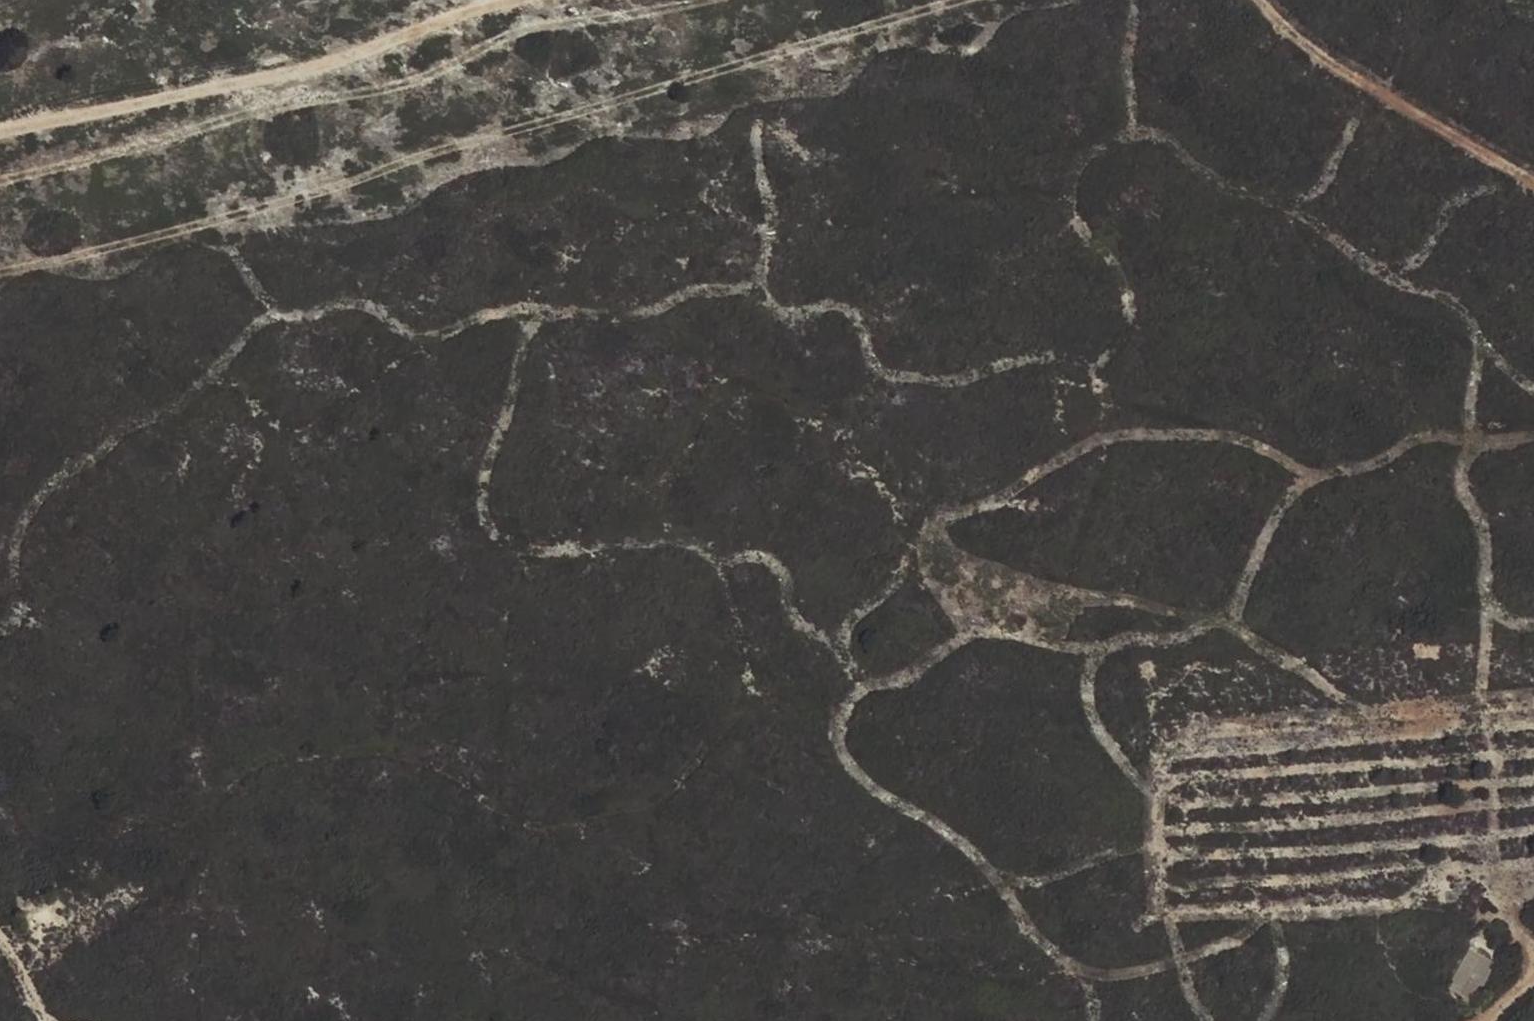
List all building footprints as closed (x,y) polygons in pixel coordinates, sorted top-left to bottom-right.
[(1450,987),(1474,1000),(1497,959),(1473,946),(1450,987)]
